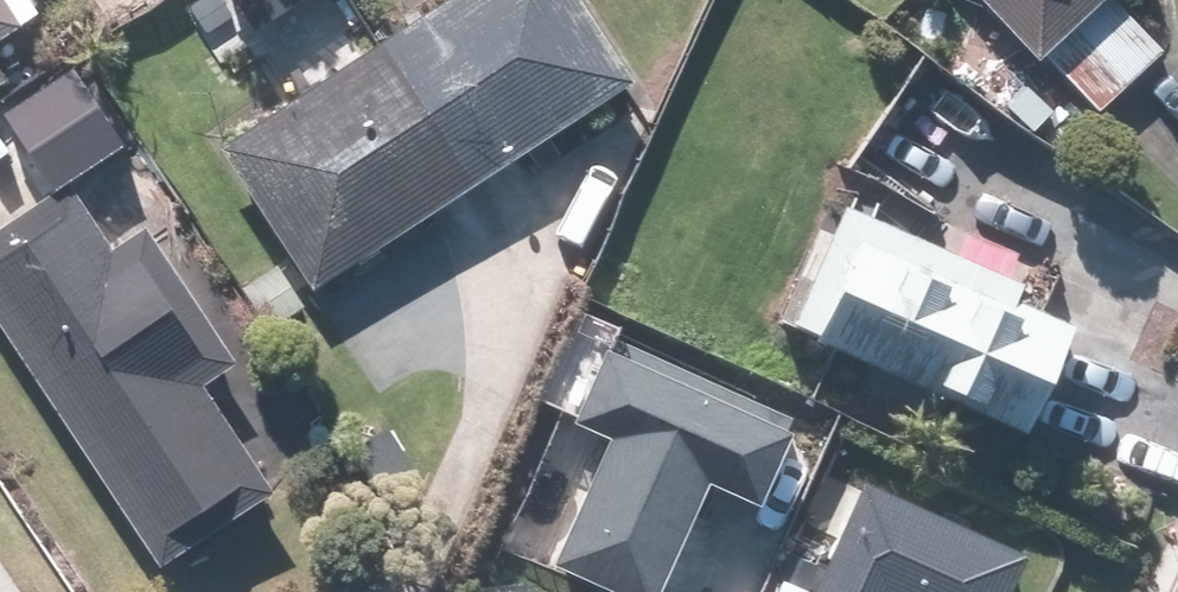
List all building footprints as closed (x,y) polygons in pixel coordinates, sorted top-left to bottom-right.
[(56,10),(49,0),(0,0),(0,49),(56,10)] [(182,4),(212,43),(250,14),(261,29),(299,0),(188,0),(182,4)] [(230,138),(327,285),(641,76),(591,0),(439,0),(230,138)] [(1101,111),(1169,47),(1125,0),(997,0),(1101,111)] [(16,79),(0,56),(0,90),(16,79)] [(0,229),(0,316),(172,564),(285,486),(272,468),(338,422),(226,260),(150,313),(62,186),(0,229)] [(845,189),(792,319),(1045,423),(1090,313),(1037,291),(1045,272),(845,189)] [(618,336),(581,418),(614,433),(559,557),(639,591),(671,591),(722,477),(766,497),(802,417),(618,336)] [(880,465),(823,591),(1028,591),(1051,543),(880,465)]
